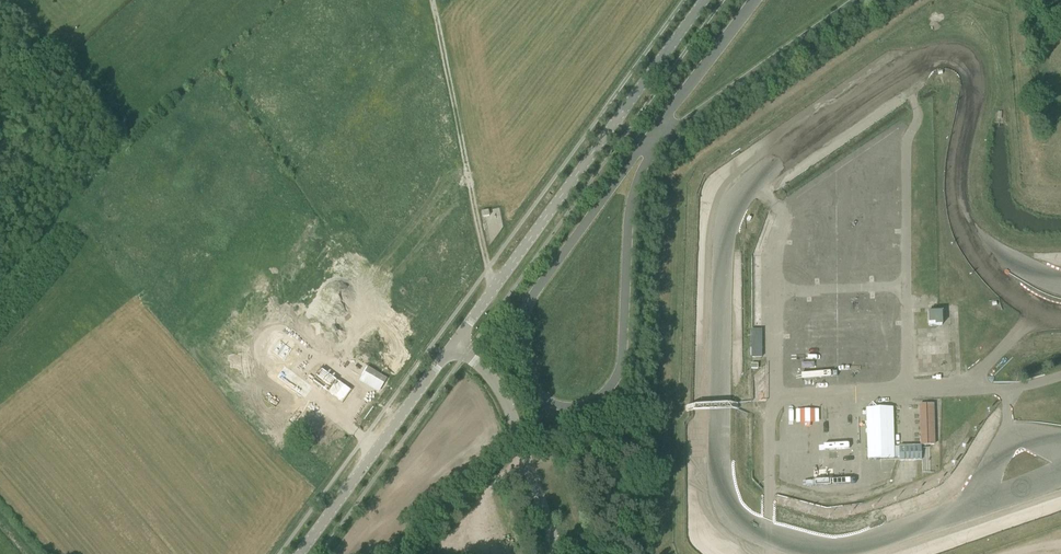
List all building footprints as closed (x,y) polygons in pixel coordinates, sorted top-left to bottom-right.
[(928,313),(928,326),(942,326),(941,313),(928,313)] [(762,358),(762,330),(751,330),(751,358),(762,358)] [(321,369),(312,381),(342,403),(351,390),(321,369)] [(934,445),(933,406),(919,406),(920,445),(934,445)] [(894,448),(893,408),(866,409),(867,459),(898,458),(898,462),(922,461),(921,446),(899,447),(899,448),(894,448)]
